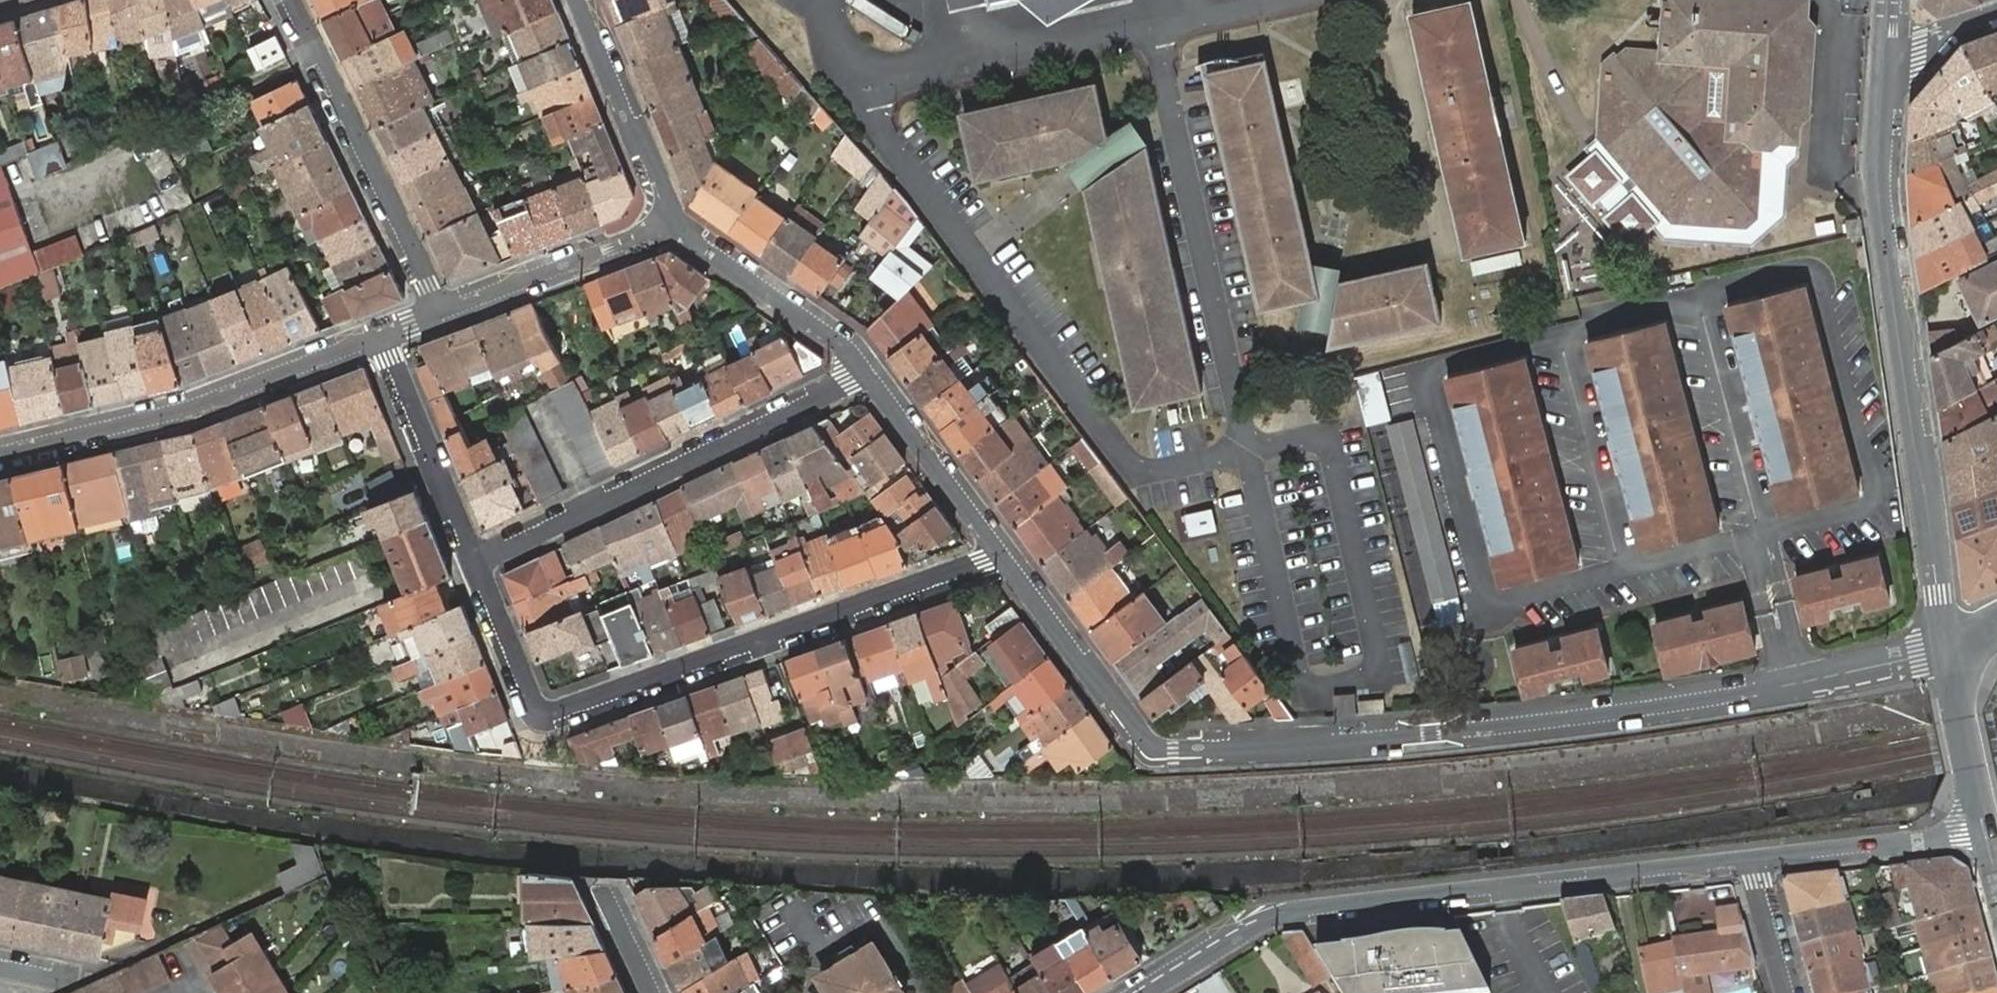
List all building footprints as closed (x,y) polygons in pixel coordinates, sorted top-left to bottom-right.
[(95,48),(95,46),(93,40),(94,40),(88,0),(77,0),(63,4),(71,51),(74,68),(80,66),(77,50),(95,48)] [(95,46),(101,45),(106,44),(118,42),(112,0),(88,0),(94,40),(93,40),(95,46)] [(119,46),(139,38),(141,52),(140,53),(143,67),(149,64),(149,60),(150,60),(148,49),(146,35),(140,0),(112,0),(118,42),(119,46)] [(174,38),(172,24),(168,0),(140,0),(146,35),(148,49),(174,38)] [(174,38),(176,37),(203,26),(205,25),(202,15),(196,0),(168,0),(172,24),(174,38)] [(202,15),(228,4),(226,0),(196,0),(202,15)] [(232,12),(255,0),(226,0),(228,4),(232,12)] [(324,20),(355,6),(368,0),(314,0),(324,20)] [(324,20),(343,58),(374,44),(388,38),(391,36),(397,33),(381,0),(368,0),(355,6),(324,20)] [(439,3),(443,12),(452,31),(456,40),(461,52),(502,34),(511,31),(512,30),(559,10),(555,0),(448,0),(439,3)] [(619,27),(676,3),(674,0),(608,0),(619,27)] [(742,18),(726,0),(710,0),(724,26),(742,18)] [(1087,0),(1022,0),(1049,22),(1087,0)] [(1799,144),(1799,125),(1808,122),(1812,26),(1799,18),(1800,0),(1659,0),(1657,48),(1657,55),(1622,54),(1611,62),(1614,65),(1597,80),(1594,143),(1596,145),(1603,152),(1592,162),(1569,183),(1592,210),(1598,204),(1614,221),(1608,226),(1631,251),(1654,229),(1666,242),(1752,246),(1783,217),(1785,165),(1794,157),(1795,144),(1799,144)] [(1980,4),(1979,0),(1920,0),(1940,16),(1980,4)] [(1467,254),(1526,240),(1501,131),(1495,107),(1471,2),(1413,15),(1467,254)] [(619,27),(634,63),(679,44),(693,38),(677,3),(676,3),(619,27)] [(61,73),(74,69),(74,68),(71,51),(63,4),(18,18),(37,78),(38,80),(54,76),(61,73)] [(571,40),(559,10),(512,30),(511,31),(523,61),(571,40)] [(45,102),(38,80),(37,78),(18,18),(0,23),(0,59),(9,86),(25,81),(31,99),(33,106),(45,102)] [(732,23),(749,46),(760,37),(742,18),(732,23)] [(203,26),(176,37),(182,52),(209,40),(203,26)] [(415,52),(405,30),(397,33),(391,36),(405,64),(414,60),(419,58),(415,52)] [(456,40),(452,31),(418,46),(420,50),(415,52),(419,58),(444,46),(456,40)] [(523,61),(511,31),(502,34),(515,64),(523,61)] [(1964,43),(1996,106),(1996,107),(1996,31),(1964,43)] [(374,44),(343,58),(357,86),(405,64),(391,36),(388,38),(374,44)] [(787,109),(807,91),(760,37),(749,46),(746,50),(786,94),(780,101),(787,109)] [(582,66),(571,40),(523,61),(525,66),(529,75),(533,85),(534,87),(582,66)] [(252,54),(259,69),(287,55),(280,41),(252,54)] [(1964,43),(1943,68),(1964,110),(1966,115),(1973,112),(1976,116),(1996,106),(1964,43)] [(634,63),(652,106),(698,88),(679,44),(634,63)] [(419,58),(414,60),(418,66),(419,67),(448,54),(444,46),(419,58)] [(1208,102),(1213,101),(1206,72),(1266,59),(1264,50),(1232,57),(1228,56),(1224,56),(1219,57),(1213,58),(1209,59),(1206,60),(1203,61),(1199,63),(1208,102)] [(9,86),(0,59),(0,76),(4,88),(9,86)] [(1440,321),(1427,262),(1339,282),(1341,270),(1307,264),(1305,253),(1309,252),(1266,59),(1206,72),(1213,101),(1259,307),(1303,298),(1299,320),(1331,327),(1335,300),(1345,342),(1440,321)] [(1598,69),(1597,80),(1614,65),(1611,62),(1609,59),(1598,69)] [(431,101),(434,100),(431,94),(422,99),(408,70),(418,66),(414,60),(405,64),(357,86),(376,127),(425,105),(431,101)] [(422,99),(431,94),(418,66),(408,70),(422,99)] [(593,94),(582,66),(534,87),(546,114),(593,94)] [(1912,103),(1910,139),(1957,122),(1954,115),(1958,112),(1964,110),(1943,68),(1912,103)] [(207,82),(212,92),(227,84),(223,74),(207,82)] [(311,103),(298,78),(253,100),(265,125),(311,103)] [(1107,138),(1095,83),(960,113),(975,180),(1109,149),(1107,138)] [(672,153),(705,140),(717,135),(698,88),(652,106),(672,153)] [(820,105),(807,91),(795,102),(813,119),(820,105)] [(605,122),(593,94),(546,114),(557,143),(571,137),(605,122)] [(445,128),(431,101),(425,105),(438,132),(445,128)] [(311,103),(265,125),(275,146),(266,150),(254,156),(252,157),(259,173),(269,169),(274,166),(283,162),(328,140),(311,103)] [(390,154),(438,132),(425,105),(376,127),(390,154)] [(823,128),(833,119),(820,105),(813,119),(823,128)] [(1147,146),(1131,119),(1107,138),(1109,149),(1068,159),(1086,187),(1147,146)] [(101,142),(94,122),(84,126),(85,129),(90,145),(101,142)] [(625,170),(605,122),(571,137),(577,154),(588,150),(594,164),(599,162),(605,177),(625,170)] [(1957,122),(1910,139),(1908,173),(1952,156),(1967,150),(1965,145),(1958,147),(1952,133),(1959,130),(1957,122)] [(458,156),(445,128),(438,132),(390,154),(403,181),(451,159),(458,156)] [(1959,130),(1952,133),(1958,147),(1965,145),(1959,130)] [(846,134),(831,156),(872,190),(859,209),(873,219),(883,205),(895,189),(882,175),(846,134)] [(715,136),(705,140),(672,153),(686,187),(685,199),(694,200),(715,164),(716,162),(723,154),(715,136)] [(2,164),(30,152),(26,140),(0,150),(0,157),(2,164)] [(341,165),(328,140),(283,162),(274,166),(269,169),(273,178),(279,176),(287,191),(341,165)] [(1586,154),(1592,162),(1603,152),(1596,145),(1593,148),(1586,154)] [(1202,391),(1147,146),(1086,187),(1135,406),(1202,391)] [(1952,156),(1908,173),(1911,227),(1970,197),(1965,186),(1952,156)] [(416,208),(464,186),(462,181),(457,184),(449,167),(454,165),(451,159),(403,181),(416,208)] [(582,168),(579,160),(571,163),(574,171),(582,168)] [(32,276),(42,272),(33,252),(22,221),(2,164),(0,165),(0,289),(32,276)] [(714,219),(731,232),(756,197),(758,195),(715,164),(694,200),(685,199),(691,203),(709,216),(713,210),(718,214),(714,219)] [(352,190),(341,165),(287,191),(298,216),(352,190)] [(457,184),(462,181),(454,165),(449,167),(457,184)] [(574,171),(559,177),(561,185),(585,176),(585,175),(583,169),(582,168),(574,171)] [(635,195),(625,170),(605,177),(596,180),(593,172),(585,175),(585,176),(602,223),(622,215),(635,195)] [(1965,186),(1970,197),(1974,194),(1996,182),(1996,170),(1965,186)] [(573,234),(602,223),(585,176),(561,185),(559,177),(553,180),(573,234)] [(573,234),(553,180),(546,182),(549,189),(534,195),(531,188),(523,191),(526,198),(545,245),(573,234)] [(246,181),(231,189),(235,198),(251,190),(246,181)] [(1974,194),(1970,197),(1911,227),(1916,257),(1972,229),(1966,216),(1981,208),(1979,204),(1996,195),(1996,182),(1974,194)] [(467,191),(464,186),(416,208),(429,235),(477,213),(475,209),(470,211),(461,194),(467,191)] [(895,189),(883,205),(873,219),(862,235),(889,257),(912,228),(919,219),(906,201),(895,189)] [(365,216),(352,190),(298,216),(312,243),(318,240),(321,238),(365,216)] [(475,209),(467,191),(461,194),(470,211),(475,209)] [(762,254),(787,219),(756,197),(731,232),(762,254)] [(516,256),(545,245),(526,198),(502,208),(495,210),(505,231),(516,256)] [(817,238),(824,228),(795,207),(792,212),(787,219),(762,254),(791,274),(814,242),(817,238)] [(709,216),(714,219),(718,214),(713,210),(709,216)] [(452,281),(493,265),(474,223),(481,220),(477,213),(429,235),(452,281)] [(379,243),(365,216),(321,238),(328,254),(334,265),(379,243)] [(493,265),(501,262),(489,238),(481,220),(474,223),(493,265)] [(160,235),(155,223),(132,233),(136,244),(160,235)] [(1989,239),(1982,224),(1972,229),(1980,244),(1989,239)] [(1922,292),(1987,258),(1996,253),(1996,235),(1989,239),(1980,244),(1972,229),(1916,257),(1922,292)] [(501,262),(516,256),(505,231),(489,238),(501,262)] [(76,234),(33,252),(42,272),(84,254),(76,234)] [(791,274),(820,295),(846,257),(841,253),(838,258),(814,242),(791,274)] [(392,270),(379,243),(334,265),(345,287),(347,292),(392,270)] [(876,272),(871,278),(898,299),(905,294),(908,292),(925,274),(894,250),(889,257),(876,272)] [(671,251),(657,256),(675,303),(682,321),(693,316),(689,305),(703,286),(708,276),(671,251)] [(657,256),(629,267),(646,312),(647,314),(675,303),(657,256)] [(270,275),(264,278),(293,341),(321,331),(304,297),(289,267),(287,261),(283,263),(286,268),(282,270),(270,275)] [(1959,279),(1968,298),(1971,305),(1981,324),(1996,316),(1996,261),(1959,279)] [(334,265),(329,267),(334,277),(339,290),(345,287),(334,265)] [(615,316),(637,308),(640,314),(646,312),(629,267),(600,278),(615,316)] [(239,287),(231,270),(224,272),(227,279),(232,290),(212,298),(238,362),(266,351),(239,287)] [(405,297),(392,270),(347,292),(329,300),(340,323),(359,316),(404,299),(405,298),(405,297)] [(61,289),(58,276),(40,281),(43,294),(61,289)] [(293,341),(264,278),(239,287),(266,351),(293,341)] [(600,278),(586,283),(604,330),(618,324),(615,316),(600,278)] [(227,279),(208,287),(210,292),(212,298),(232,290),(227,279)] [(1780,515),(1858,496),(1807,290),(1729,310),(1780,515)] [(932,326),(933,326),(923,313),(920,308),(908,292),(905,294),(869,329),(890,358),(923,334),(932,326)] [(238,362),(212,298),(186,308),(210,373),(238,362)] [(755,309),(740,298),(732,310),(741,316),(755,309)] [(1327,347),(1345,342),(1335,300),(1331,327),(1327,347)] [(534,302),(511,311),(535,361),(540,372),(541,371),(559,361),(561,360),(554,347),(560,344),(554,335),(549,338),(545,331),(534,302)] [(186,308),(186,307),(160,316),(164,328),(182,384),(210,373),(186,308)] [(511,311),(474,325),(494,366),(499,376),(511,371),(514,378),(524,374),(521,367),(530,363),(535,361),(511,311)] [(105,321),(108,330),(109,335),(113,351),(125,397),(151,391),(137,335),(134,323),(131,314),(105,321)] [(160,316),(134,323),(137,335),(151,391),(182,384),(164,328),(160,316)] [(1939,408),(1986,384),(1974,359),(1996,346),(1996,328),(1995,324),(1958,342),(1932,356),(1939,408)] [(474,325),(449,335),(469,376),(494,366),(474,325)] [(941,357),(950,351),(947,346),(936,353),(926,339),(936,332),(932,326),(923,334),(890,358),(908,382),(940,358),(941,357)] [(1666,326),(1589,344),(1639,550),(1717,531),(1666,326)] [(759,340),(762,348),(786,337),(787,337),(782,329),(759,340)] [(1928,333),(1932,356),(1958,342),(1956,329),(1928,333)] [(96,405),(85,363),(84,358),(82,349),(80,342),(77,332),(68,334),(70,344),(50,348),(52,356),(56,370),(66,412),(96,405)] [(936,353),(947,346),(936,332),(926,339),(936,353)] [(113,351),(109,335),(80,342),(82,349),(84,358),(85,363),(96,405),(125,397),(113,351)] [(449,335),(422,345),(431,364),(442,386),(458,380),(464,378),(469,376),(449,335)] [(823,357),(798,339),(792,347),(787,337),(786,337),(762,348),(757,335),(754,337),(749,339),(755,352),(755,353),(773,389),(805,374),(822,365),(823,357)] [(690,352),(685,343),(662,354),(660,355),(663,363),(664,364),(690,352)] [(948,367),(962,357),(959,353),(964,349),(959,343),(950,351),(941,357),(940,358),(908,382),(925,406),(959,381),(948,367)] [(696,365),(699,372),(702,377),(720,414),(746,402),(729,366),(725,359),(722,352),(716,355),(711,347),(698,353),(703,362),(696,365)] [(755,353),(729,366),(746,402),(773,389),(755,353)] [(56,370),(52,356),(44,358),(43,355),(32,358),(32,361),(28,362),(27,359),(16,362),(17,365),(9,366),(24,422),(66,412),(56,370)] [(660,355),(650,360),(653,367),(663,363),(660,355)] [(960,381),(972,371),(962,357),(948,367),(959,381),(960,381)] [(550,391),(592,476),(616,465),(591,413),(586,402),(581,393),(573,380),(561,360),(559,361),(542,371),(552,390),(550,391)] [(1448,380),(1499,585),(1576,566),(1525,361),(1448,380)] [(431,364),(420,368),(448,436),(463,430),(456,416),(442,386),(431,364)] [(9,366),(2,368),(4,376),(0,377),(0,428),(24,422),(9,366)] [(378,434),(391,429),(385,413),(365,367),(323,383),(339,424),(370,413),(372,418),(378,434)] [(991,395),(999,389),(989,376),(981,383),(968,391),(960,381),(959,381),(925,406),(943,430),(990,396),(991,395)] [(614,377),(606,381),(611,389),(619,385),(614,377)] [(679,378),(672,382),(695,427),(720,414),(702,377),(683,386),(679,378)] [(647,396),(668,440),(695,427),(672,382),(672,381),(666,384),(670,392),(657,399),(653,391),(649,381),(641,384),(647,396)] [(1993,381),(1986,384),(1939,408),(1943,440),(1996,413),(1996,389),(1993,381)] [(323,383),(294,394),(316,447),(345,437),(341,429),(339,424),(323,383)] [(670,392),(666,384),(653,391),(657,399),(670,392)] [(586,402),(597,396),(593,389),(582,394),(586,402)] [(294,394),(267,405),(285,451),(300,445),(302,453),(316,447),(294,394)] [(943,430),(962,454),(994,430),(996,429),(1009,419),(999,406),(995,400),(991,395),(990,396),(943,430)] [(621,408),(643,452),(668,440),(647,396),(621,408)] [(591,413),(616,465),(643,452),(621,408),(618,401),(591,413)] [(267,405),(225,421),(246,474),(288,459),(285,451),(267,405)] [(528,482),(539,502),(562,491),(521,407),(497,419),(503,431),(514,453),(524,473),(528,482)] [(370,413),(339,424),(341,429),(342,429),(347,427),(372,418),(370,413)] [(1943,440),(1948,474),(1996,451),(1996,413),(1943,440)] [(829,417),(815,424),(832,449),(839,444),(849,458),(883,432),(871,415),(842,436),(829,417)] [(1017,425),(1012,417),(1009,419),(996,429),(994,430),(962,454),(979,478),(1013,453),(1021,447),(1018,442),(1022,439),(1016,431),(1013,428),(1017,425)] [(1414,417),(1386,425),(1433,603),(1461,596),(1414,417)] [(225,421),(195,432),(213,486),(214,486),(215,489),(225,485),(224,483),(241,478),(241,476),(246,474),(225,421)] [(805,479),(810,493),(818,513),(841,503),(846,501),(854,498),(864,494),(857,483),(851,475),(848,471),(842,463),(832,449),(815,424),(787,437),(805,479)] [(402,455),(391,429),(378,434),(376,434),(387,461),(402,455)] [(463,430),(448,436),(455,454),(470,446),(463,430)] [(195,432),(164,440),(179,494),(213,486),(195,432)] [(849,458),(842,463),(848,471),(851,475),(858,471),(853,465),(858,461),(875,484),(905,462),(883,432),(849,458)] [(810,496),(810,493),(805,479),(787,437),(762,450),(782,499),(790,496),(801,491),(804,499),(810,496)] [(1021,447),(1028,442),(1025,437),(1022,439),(1018,442),(1021,447)] [(487,439),(470,446),(455,454),(464,477),(497,461),(487,439)] [(164,440),(139,446),(154,506),(180,500),(179,494),(164,440)] [(1046,467),(1049,465),(1044,459),(1040,462),(1031,449),(1035,447),(1031,440),(1028,442),(1021,447),(1013,453),(979,478),(997,503),(1046,467)] [(1091,471),(1102,463),(1084,440),(1073,447),(1091,471)] [(839,444),(832,449),(842,463),(849,458),(839,444)] [(285,451),(288,459),(291,457),(294,456),(302,453),(300,445),(285,451)] [(139,446),(115,452),(128,512),(130,518),(134,534),(160,528),(156,512),(154,506),(139,446)] [(762,450),(735,463),(749,498),(756,513),(756,515),(766,510),(766,507),(771,505),(777,502),(782,500),(762,450)] [(1948,474),(1952,505),(1996,487),(1996,451),(1948,474)] [(77,520),(78,524),(86,522),(84,515),(118,507),(120,514),(128,512),(115,452),(65,463),(77,520)] [(464,477),(473,498),(512,479),(504,458),(497,461),(464,477)] [(38,537),(79,527),(78,524),(77,520),(65,463),(16,475),(29,532),(31,539),(38,537)] [(735,463),(683,488),(701,530),(707,528),(705,524),(702,525),(701,521),(737,503),(743,517),(756,513),(749,498),(735,463)] [(997,503),(1015,527),(1056,497),(1066,490),(1071,486),(1052,463),(1049,465),(1046,467),(997,503)] [(375,501),(401,489),(392,469),(366,481),(375,501)] [(487,527),(524,509),(514,488),(519,486),(528,482),(524,473),(515,478),(512,479),(473,498),(485,526),(487,527)] [(31,539),(29,532),(16,475),(0,479),(0,546),(6,545),(12,543),(31,539)] [(937,505),(927,491),(921,495),(906,475),(872,499),(885,516),(898,507),(907,519),(901,524),(897,519),(891,524),(889,526),(896,536),(909,526),(937,505)] [(862,480),(857,483),(864,494),(869,499),(874,496),(862,480)] [(1996,522),(1996,487),(1952,505),(1957,537),(1996,522)] [(180,500),(183,511),(211,504),(207,488),(179,494),(180,500)] [(683,488),(657,500),(677,553),(684,550),(681,542),(682,541),(679,533),(692,527),(694,535),(701,532),(701,530),(683,488)] [(381,519),(387,535),(428,519),(416,489),(367,509),(372,523),(381,519)] [(1064,506),(1067,504),(1073,499),(1066,490),(1056,497),(1064,506)] [(1015,527),(1042,563),(1083,533),(1077,525),(1079,521),(1067,504),(1064,506),(1056,497),(1015,527)] [(657,500),(629,513),(647,559),(653,556),(656,561),(677,553),(657,500)] [(955,529),(937,505),(909,526),(896,536),(900,540),(916,561),(930,555),(926,550),(955,529)] [(84,515),(86,522),(120,514),(118,507),(84,515)] [(898,507),(885,516),(891,524),(897,519),(901,524),(907,519),(898,507)] [(602,527),(616,561),(622,577),(641,569),(646,583),(655,580),(647,559),(629,513),(602,527)] [(889,526),(882,517),(857,527),(877,574),(908,563),(916,561),(900,540),(896,536),(889,526)] [(404,578),(410,592),(435,582),(451,575),(445,562),(428,519),(387,535),(404,578)] [(1996,590),(1996,522),(1957,537),(1964,598),(1969,600),(1996,590)] [(857,526),(829,538),(849,585),(877,574),(857,527),(857,526)] [(577,577),(585,573),(616,561),(602,527),(564,545),(577,577)] [(679,533),(682,541),(695,536),(694,535),(692,527),(679,533)] [(1120,562),(1129,555),(1123,547),(1117,547),(1109,554),(1098,539),(1094,537),(1091,537),(1086,530),(1083,533),(1042,563),(1069,599),(1111,568),(1120,562)] [(715,542),(719,553),(738,545),(744,543),(740,532),(715,542)] [(805,539),(799,541),(821,594),(849,585),(829,538),(827,535),(807,544),(805,539)] [(799,541),(798,538),(789,541),(790,544),(771,552),(793,604),(821,594),(799,541)] [(31,539),(12,543),(6,545),(0,546),(0,559),(34,552),(31,539)] [(294,539),(279,545),(282,552),(297,547),(294,539)] [(243,547),(247,557),(265,550),(266,550),(261,540),(243,547)] [(552,551),(564,582),(577,577),(564,545),(552,551)] [(265,550),(247,557),(251,566),(269,559),(265,550)] [(504,574),(516,602),(564,582),(552,551),(504,574)] [(793,604),(771,552),(745,562),(748,568),(766,614),(793,604)] [(1829,570),(1796,579),(1811,632),(1842,624),(1838,609),(1869,600),(1873,615),(1897,608),(1883,555),(1846,565),(1849,576),(1832,580),(1829,570)] [(702,560),(706,570),(715,566),(711,556),(702,560)] [(721,565),(715,568),(719,576),(720,578),(722,584),(738,624),(766,614),(748,568),(740,570),(743,576),(728,582),(725,576),(721,565)] [(706,570),(687,578),(690,586),(690,587),(719,576),(715,568),(715,566),(706,570)] [(1092,631),(1135,600),(1129,592),(1130,589),(1119,573),(1116,574),(1111,568),(1069,599),(1092,631)] [(740,570),(725,576),(728,582),(743,576),(740,570)] [(516,602),(528,632),(582,609),(575,591),(590,585),(585,573),(577,577),(564,582),(516,602)] [(665,575),(655,580),(659,590),(670,585),(665,575)] [(383,603),(394,632),(403,628),(408,627),(447,611),(442,597),(435,582),(410,592),(396,598),(383,603)] [(659,590),(682,644),(711,633),(699,605),(694,595),(682,599),(678,591),(676,583),(670,585),(659,590)] [(690,587),(690,586),(678,591),(682,599),(694,595),(690,587)] [(699,605),(711,633),(727,628),(714,599),(707,602),(702,586),(692,590),(694,595),(699,605)] [(637,587),(628,591),(654,654),(682,644),(659,590),(654,592),(655,594),(643,599),(637,587)] [(618,651),(624,664),(654,654),(628,591),(598,603),(613,638),(618,651)] [(1115,662),(1168,623),(1144,592),(1135,600),(1092,631),(1115,662)] [(1208,628),(1219,643),(1231,634),(1204,597),(1168,623),(1115,662),(1140,695),(1142,699),(1167,681),(1164,677),(1156,666),(1208,628)] [(955,599),(919,612),(941,678),(949,672),(945,663),(954,659),(957,666),(972,654),(973,654),(969,642),(971,641),(965,627),(961,615),(955,599)] [(1691,615),(1656,624),(1670,678),(1761,654),(1747,601),(1708,611),(1711,622),(1693,626),(1691,615)] [(582,609),(528,632),(539,660),(575,646),(578,652),(597,645),(613,638),(598,603),(582,609)] [(403,628),(394,632),(398,641),(407,637),(415,657),(474,633),(463,604),(453,608),(447,611),(408,627),(403,628)] [(1021,617),(1012,606),(985,626),(994,637),(1021,617)] [(919,612),(890,622),(910,679),(925,674),(934,701),(947,696),(941,678),(919,612)] [(992,645),(1017,681),(1050,657),(1023,621),(992,645)] [(875,691),(899,683),(910,679),(890,622),(855,635),(868,671),(871,679),(875,691)] [(1547,642),(1515,650),(1526,694),(1549,688),(1547,679),(1560,676),(1571,673),(1584,669),(1587,679),(1609,673),(1598,629),(1565,638),(1568,648),(1550,652),(1547,642)] [(435,669),(440,682),(486,663),(474,633),(415,657),(395,666),(400,678),(421,670),(433,665),(435,669)] [(1249,704),(1272,688),(1248,655),(1231,634),(1219,643),(1235,665),(1226,672),(1249,704)] [(842,718),(844,723),(857,719),(851,702),(867,697),(859,675),(868,671),(855,635),(846,638),(817,648),(835,699),(838,707),(840,712),(842,718)] [(817,648),(789,659),(801,695),(819,689),(824,702),(835,699),(817,648)] [(1234,722),(1254,721),(1252,718),(1206,652),(1192,662),(1167,681),(1142,699),(1155,716),(1172,704),(1174,708),(1190,696),(1188,693),(1205,680),(1211,689),(1231,718),(1234,722)] [(86,653),(60,659),(65,681),(91,676),(86,653)] [(941,678),(947,696),(958,726),(971,716),(968,713),(982,701),(964,677),(981,665),(978,662),(982,658),(978,653),(974,656),(972,654),(957,666),(949,672),(941,678)] [(1009,722),(1013,729),(1027,719),(1031,715),(1038,710),(1071,686),(1050,657),(1017,681),(992,701),(996,707),(1007,698),(1016,692),(1028,708),(1019,715),(1009,722)] [(149,694),(174,684),(164,661),(140,671),(149,694)] [(452,710),(498,691),(486,663),(440,682),(422,689),(427,699),(446,692),(452,710)] [(761,721),(763,726),(786,717),(779,698),(774,699),(763,667),(744,674),(761,721)] [(732,732),(735,742),(742,740),(738,729),(761,721),(744,674),(715,685),(732,732)] [(205,691),(199,677),(161,692),(165,703),(188,706),(185,699),(205,691)] [(1194,701),(1211,689),(1205,680),(1188,693),(1190,696),(1194,701)] [(704,741),(732,732),(715,685),(688,695),(704,741)] [(1045,746),(1090,712),(1071,686),(1038,710),(1050,726),(1051,728),(1045,732),(1029,744),(1017,752),(1024,761),(1045,746)] [(812,728),(842,718),(840,712),(838,707),(835,699),(824,702),(819,689),(801,695),(812,728)] [(464,738),(509,719),(498,691),(452,710),(441,715),(444,720),(448,719),(454,733),(461,730),(464,738)] [(1015,709),(1019,715),(1028,708),(1016,692),(1007,698),(1011,704),(1015,709)] [(243,693),(215,704),(217,712),(245,699),(243,693)] [(1357,714),(1359,714),(1358,693),(1337,695),(1339,716),(1343,715),(1350,715),(1357,714)] [(703,760),(710,757),(707,748),(704,741),(688,695),(659,704),(672,741),(678,758),(691,753),(700,750),(701,754),(703,760)] [(1279,719),(1296,719),(1278,695),(1268,702),(1277,716),(1279,719)] [(287,723),(313,727),(303,703),(282,711),(287,723)] [(645,750),(672,741),(659,704),(632,714),(638,733),(645,750)] [(1172,704),(1155,716),(1158,720),(1174,708),(1172,704)] [(1106,769),(1122,756),(1114,744),(1090,712),(1045,746),(1024,761),(1023,763),(1029,770),(1050,754),(1060,768),(1074,758),(1081,769),(1095,759),(1102,768),(1106,769)] [(579,761),(603,762),(601,756),(616,751),(614,747),(613,742),(629,736),(638,733),(632,714),(570,737),(579,761)] [(1031,715),(1027,719),(1031,725),(1036,721),(1031,715)] [(432,734),(428,720),(412,727),(415,736),(419,735),(420,737),(432,734)] [(809,759),(816,757),(805,727),(769,740),(781,769),(809,759)] [(384,738),(409,743),(408,728),(384,738)] [(461,730),(454,733),(461,752),(479,753),(472,735),(464,738),(461,730)] [(814,775),(822,775),(819,766),(816,759),(816,757),(809,759),(814,775)] [(40,801),(29,799),(26,812),(37,814),(40,801)] [(288,893),(325,876),(313,847),(292,843),(299,864),(279,874),(288,893)] [(1951,859),(1890,866),(1895,886),(1900,885),(1902,892),(1910,890),(1918,921),(1978,905),(1968,870),(1951,859)] [(594,921),(573,877),(527,872),(530,921),(531,921),(594,921)] [(1783,880),(1793,917),(1847,902),(1845,896),(1848,895),(1844,879),(1840,879),(1839,872),(1785,878),(1783,880)] [(0,875),(0,884),(18,887),(20,879),(0,875)] [(53,894),(55,886),(50,885),(48,893),(31,890),(33,882),(34,878),(27,877),(26,881),(13,941),(42,947),(53,894)] [(26,881),(20,879),(18,887),(0,884),(0,938),(13,941),(26,881)] [(48,893),(50,885),(33,882),(31,890),(48,893)] [(77,899),(79,890),(55,886),(53,894),(77,899)] [(705,907),(719,898),(713,888),(707,888),(696,894),(692,887),(651,887),(636,896),(655,937),(689,916),(705,907)] [(1877,894),(1884,923),(1886,930),(1888,929),(1895,927),(1900,926),(1889,889),(1876,891),(1877,894)] [(82,900),(84,892),(79,890),(77,899),(53,894),(42,947),(72,953),(82,900)] [(1910,890),(1902,892),(1910,923),(1918,921),(1910,890)] [(105,904),(82,900),(72,953),(101,959),(103,952),(136,939),(138,925),(142,926),(147,899),(115,892),(114,897),(107,896),(105,904)] [(107,896),(84,892),(82,900),(105,904),(107,896)] [(1075,911),(1067,898),(1057,897),(1068,916),(1075,911)] [(930,903),(928,898),(915,898),(926,917),(932,913),(927,905),(930,903)] [(1562,903),(1576,945),(1581,960),(1593,992),(1596,992),(1600,991),(1586,949),(1584,947),(1583,943),(1616,932),(1605,899),(1562,903)] [(1793,917),(1801,946),(1855,931),(1853,925),(1856,924),(1851,907),(1848,908),(1847,902),(1793,917)] [(1900,926),(1895,927),(1898,938),(1917,933),(1921,948),(1985,932),(1978,905),(1918,921),(1910,923),(1900,926)] [(719,933),(705,907),(689,916),(655,937),(668,965),(705,941),(718,934),(719,933)] [(1673,941),(1680,974),(1684,992),(1700,992),(1694,988),(1690,973),(1702,972),(1755,966),(1739,909),(1718,911),(1721,936),(1673,941)] [(1114,978),(1143,960),(1123,927),(1119,921),(1106,929),(1097,934),(1087,917),(1081,921),(1084,927),(1091,938),(1114,978)] [(607,949),(594,921),(531,921),(536,958),(548,956),(558,955),(607,949)] [(195,935),(216,970),(212,973),(222,989),(227,987),(230,992),(237,992),(276,970),(252,931),(234,942),(223,923),(195,935)] [(1084,927),(1059,943),(1059,944),(1068,958),(1090,992),(1114,978),(1091,938),(1084,927)] [(362,929),(350,933),(362,966),(366,978),(379,976),(362,929)] [(1801,946),(1809,974),(1863,959),(1861,953),(1864,952),(1859,936),(1856,936),(1855,931),(1801,946)] [(1315,986),(1332,976),(1316,951),(1304,932),(1283,934),(1315,986)] [(1921,948),(1908,952),(1911,964),(1925,961),(1929,975),(1992,958),(1985,932),(1921,948)] [(681,992),(732,960),(719,933),(718,934),(705,941),(668,965),(681,992)] [(1342,992),(1465,992),(1489,990),(1463,936),(1419,941),(1390,944),(1389,942),(1387,941),(1385,940),(1383,940),(1382,940),(1380,940),(1378,941),(1376,942),(1375,944),(1374,945),(1316,951),(1332,976),(1342,992)] [(1673,941),(1638,949),(1645,983),(1648,983),(1650,992),(1684,992),(1680,974),(1673,941)] [(820,977),(831,992),(906,992),(904,990),(892,971),(873,942),(820,977)] [(1035,964),(1042,974),(1054,992),(1089,992),(1090,992),(1068,958),(1059,944),(1050,950),(1052,954),(1035,964)] [(619,976),(607,949),(558,955),(548,956),(554,990),(557,989),(568,986),(619,976)] [(145,958),(157,986),(172,979),(159,952),(145,958)] [(759,979),(743,953),(734,959),(745,980),(752,976),(755,982),(759,979)] [(1815,992),(1854,992),(1871,988),(1881,985),(1880,979),(1872,981),(1868,965),(1877,962),(1875,955),(1863,959),(1809,974),(1815,992)] [(131,965),(144,992),(157,986),(145,958),(131,965)] [(1933,992),(1975,992),(1996,987),(1996,978),(1992,958),(1929,975),(1914,978),(1916,987),(1931,983),(1933,992)] [(681,992),(736,992),(755,982),(752,976),(745,980),(734,959),(681,992)] [(1011,979),(1009,977),(1001,963),(966,984),(972,992),(1019,992),(1017,989),(1011,979)] [(1035,964),(1011,979),(1017,989),(1019,992),(1054,992),(1042,974),(1035,964)] [(117,970),(127,992),(142,992),(144,992),(131,965),(130,965),(117,970)] [(787,973),(782,965),(764,976),(769,984),(787,973)] [(237,992),(290,992),(276,970),(237,992)] [(1690,973),(1694,988),(1700,992),(1706,992),(1702,972),(1690,973)] [(619,976),(568,986),(570,992),(627,992),(619,976)] [(761,992),(760,990),(769,984),(764,976),(759,979),(755,982),(736,992),(758,992),(761,992)] [(966,984),(963,979),(941,992),(972,992),(966,984)]
